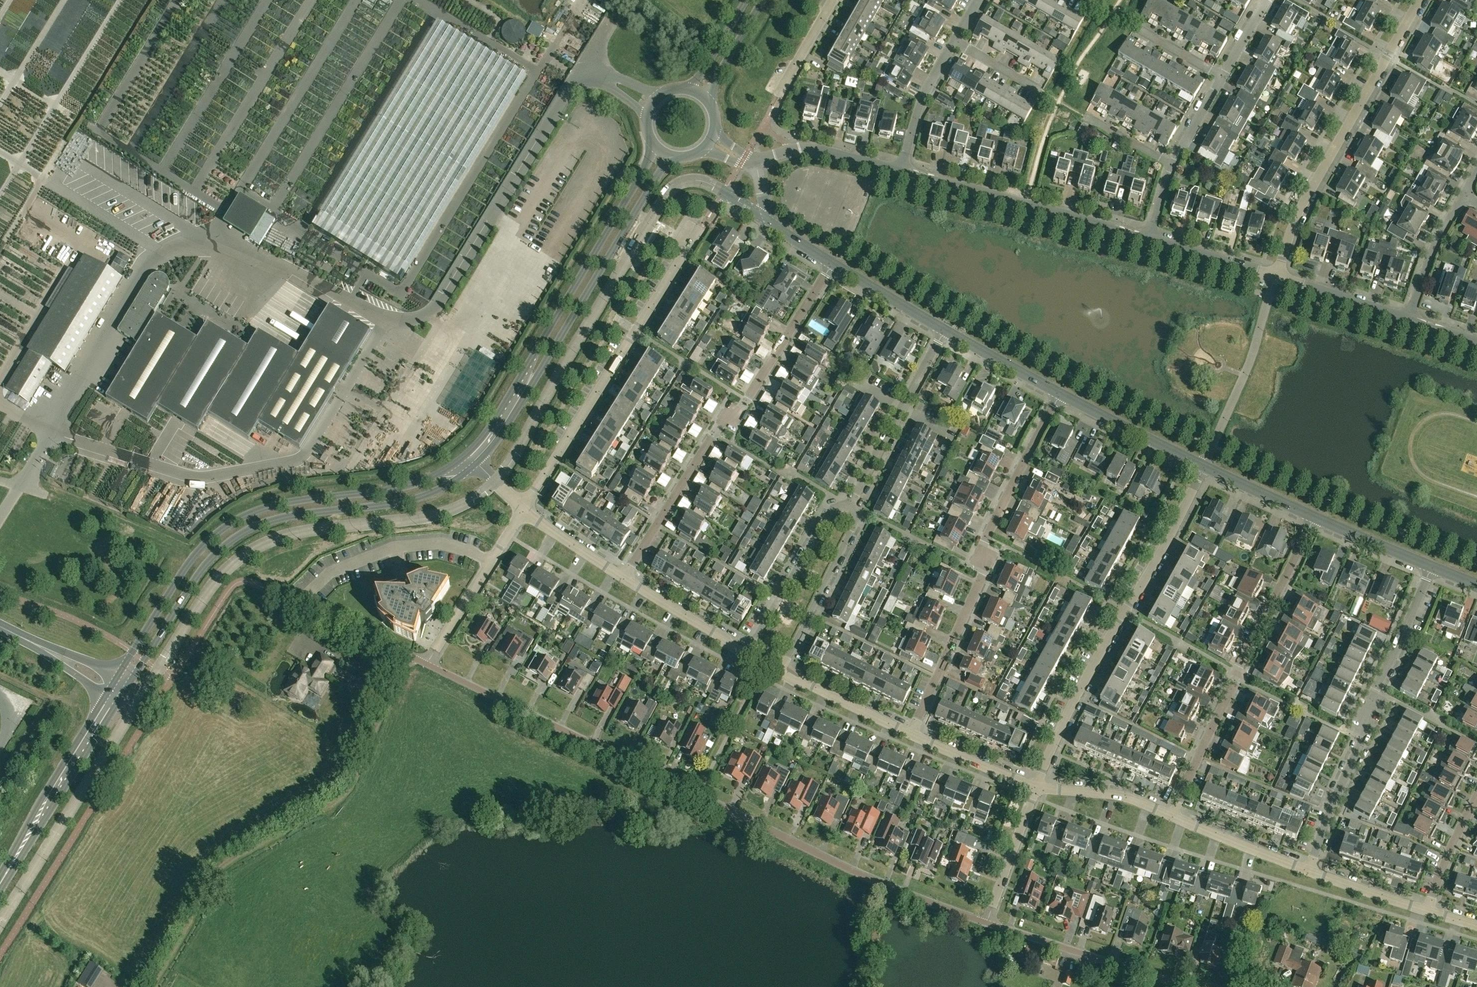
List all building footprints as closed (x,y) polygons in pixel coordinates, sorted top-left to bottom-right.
[(881,4),(874,0),(863,0),(860,5),(876,14),(881,4)] [(956,3),(950,0),(934,0),(933,2),(951,12),(956,3)] [(1044,0),(1028,0),(1026,3),(1038,11),(1044,0)] [(1061,0),(1054,0),(1053,0),(1044,0),(1038,11),(1051,18),(1061,0)] [(1071,11),(1064,6),(1066,2),(1062,0),(1061,0),(1051,18),(1063,25),(1071,11)] [(1164,5),(1156,0),(1150,0),(1141,15),(1149,19),(1152,14),(1157,17),(1164,5)] [(1211,9),(1214,4),(1208,0),(1207,0),(1204,5),(1211,9)] [(1238,6),(1245,10),(1250,0),(1233,0),(1232,2),(1231,5),(1237,8),(1238,6)] [(1466,11),(1469,5),(1466,3),(1468,0),(1454,0),(1453,3),(1466,11)] [(1188,5),(1195,9),(1197,5),(1190,1),(1188,5)] [(1358,13),(1375,22),(1380,12),(1364,3),(1358,13)] [(1463,17),(1466,11),(1453,3),(1450,8),(1443,4),(1442,6),(1440,5),(1434,14),(1453,25),(1459,28),(1465,18),(1463,17)] [(871,23),(876,14),(860,5),(855,14),(871,23)] [(926,5),(918,19),(922,21),(939,31),(944,23),(937,19),(940,14),(941,15),(941,14),(932,9),(926,5)] [(1167,29),(1177,12),(1164,5),(1157,17),(1162,20),(1159,25),(1167,29)] [(1277,17),(1293,26),(1297,28),(1302,19),(1305,21),(1309,14),(1293,5),(1289,11),(1283,7),(1277,17)] [(1071,11),(1063,25),(1076,32),(1086,14),(1081,11),(1078,15),(1071,11)] [(1182,31),(1189,19),(1177,12),(1167,29),(1174,34),(1177,28),(1182,31)] [(1369,32),(1375,22),(1358,13),(1353,22),(1358,25),(1362,28),(1365,29),(1369,32)] [(865,32),(871,23),(855,14),(849,23),(865,32)] [(1448,35),(1453,25),(1434,14),(1429,23),(1432,24),(1431,26),(1437,30),(1435,35),(1448,43),(1451,45),(1455,39),(1448,35)] [(1288,35),(1293,26),(1277,17),(1272,26),(1279,30),(1276,36),(1286,42),(1290,44),(1291,45),(1295,39),(1288,35)] [(988,40),(996,25),(984,18),(973,36),(979,40),(981,35),(988,40)] [(934,40),(939,31),(922,21),(918,19),(917,19),(909,32),(910,33),(916,37),(926,42),(929,37),(934,40)] [(1192,44),(1202,26),(1189,19),(1182,31),(1187,34),(1184,39),(1192,44)] [(1235,26),(1222,19),(1219,25),(1232,32),(1235,26)] [(438,22),(313,227),(401,281),(526,76),(438,22)] [(535,24),(534,24),(533,23),(527,33),(538,39),(544,29),(535,24)] [(860,42),(865,32),(849,23),(844,33),(860,42)] [(998,51),(1009,32),(996,25),(988,40),(995,44),(993,48),(998,51)] [(1358,25),(1355,31),(1362,35),(1365,29),(1362,28),(1358,25)] [(1207,46),(1214,33),(1202,26),(1192,44),(1199,48),(1202,43),(1207,46)] [(1047,34),(1055,38),(1058,33),(1050,29),(1047,34)] [(1045,36),(1036,30),(1034,34),(1043,39),(1045,36)] [(1331,48),(1337,51),(1353,60),(1358,50),(1351,46),(1354,40),(1338,31),(1334,37),(1336,38),(1331,48)] [(1013,54),(1021,40),(1009,32),(998,51),(1004,54),(1006,50),(1013,54)] [(854,51),(860,42),(844,33),(839,42),(854,51)] [(1214,33),(1207,46),(1212,49),(1209,54),(1217,58),(1227,41),(1214,33)] [(1445,48),(1448,43),(1435,35),(1432,40),(1425,36),(1424,38),(1422,36),(1416,45),(1435,56),(1441,46),(1445,48)] [(1260,47),(1276,56),(1281,47),(1265,37),(1260,47)] [(1131,63),(1138,50),(1133,47),(1136,42),(1128,38),(1118,55),(1131,63)] [(1023,65),(1034,47),(1021,40),(1013,54),(1020,58),(1018,62),(1023,65)] [(906,49),(923,60),(928,51),(910,41),(906,49)] [(849,61),(854,51),(839,42),(837,46),(835,45),(831,51),(833,52),(849,61)] [(1430,67),(1435,56),(1416,45),(1411,54),(1414,56),(1413,58),(1419,61),(1416,66),(1430,74),(1433,69),(1430,67)] [(906,49),(902,47),(897,56),(898,56),(895,62),(906,68),(910,63),(918,68),(923,60),(906,49)] [(1038,68),(1046,54),(1034,47),(1023,65),(1029,68),(1031,64),(1038,68)] [(1278,57),(1276,56),(1260,47),(1254,57),(1261,61),(1258,66),(1273,75),(1276,69),(1272,67),(1278,57)] [(1143,70),(1153,52),(1146,48),(1143,53),(1138,50),(1131,63),(1143,70)] [(1347,70),(1353,60),(1337,51),(1331,48),(1326,57),(1321,54),(1317,60),(1333,69),(1336,63),(1347,70)] [(844,70),(849,61),(833,52),(828,61),(829,62),(827,66),(837,72),(841,73),(841,72),(839,72),(841,69),(844,70)] [(1156,77),(1163,65),(1158,62),(1161,57),(1153,52),(1143,70),(1156,77)] [(1046,54),(1038,68),(1045,72),(1043,76),(1049,80),(1059,61),(1046,54)] [(962,85),(970,71),(963,67),(965,63),(960,59),(949,78),(962,85)] [(1330,75),(1333,69),(1317,60),(1314,66),(1319,69),(1314,78),(1335,90),(1341,81),(1330,75)] [(903,74),(906,68),(895,62),(891,67),(889,66),(884,75),(898,82),(897,84),(904,89),(905,87),(907,88),(912,79),(903,74)] [(1168,84),(1178,67),(1171,62),(1168,68),(1163,65),(1156,77),(1168,84)] [(1273,75),(1258,66),(1255,72),(1248,68),(1242,78),(1258,87),(1264,90),(1273,75)] [(1181,91),(1188,79),(1183,76),(1186,71),(1178,67),(1168,84),(1181,91)] [(864,79),(868,72),(864,69),(860,77),(864,79)] [(967,106),(975,92),(985,74),(980,71),(977,75),(970,71),(962,85),(970,89),(966,96),(967,97),(963,104),(967,106)] [(1394,84),(1413,95),(1419,85),(1423,87),(1426,81),(1412,73),(1409,78),(1403,75),(1402,76),(1399,75),(1394,84)] [(987,99),(995,85),(988,81),(990,77),(985,74),(975,92),(987,99)] [(1133,75),(1130,81),(1135,84),(1138,78),(1133,75)] [(1188,79),(1181,91),(1194,99),(1204,81),(1196,77),(1193,82),(1188,79)] [(1264,90),(1258,87),(1242,78),(1237,87),(1248,94),(1244,99),(1256,106),(1264,90)] [(1330,100),(1335,90),(1314,78),(1308,88),(1305,86),(1302,92),(1315,99),(1319,94),(1330,100)] [(1149,84),(1141,80),(1138,85),(1140,86),(1146,90),(1148,86),(1149,84)] [(1472,83),(1465,95),(1476,101),(1476,86),(1472,83)] [(1407,105),(1413,95),(1394,84),(1389,93),(1391,94),(1390,96),(1397,100),(1394,105),(1411,115),(1414,109),(1407,105)] [(903,93),(890,85),(886,91),(900,99),(903,93)] [(1000,107),(1010,88),(1005,85),(1002,89),(995,85),(987,99),(1000,107)] [(1106,106),(1113,94),(1100,86),(1090,104),(1098,108),(1101,103),(1106,106)] [(803,117),(814,120),(814,117),(816,118),(818,110),(824,112),(830,89),(823,87),(822,92),(808,89),(808,91),(807,90),(806,96),(805,96),(803,104),(804,104),(803,110),(805,111),(803,117)] [(1012,114),(1020,100),(1013,95),(1015,91),(1010,88),(1000,107),(1012,114)] [(1437,95),(1443,99),(1446,93),(1440,90),(1437,95)] [(1312,105),(1315,99),(1302,92),(1299,98),(1303,100),(1298,109),(1302,112),(1318,121),(1323,111),(1312,105)] [(1116,118),(1126,101),(1113,94),(1106,106),(1111,109),(1108,114),(1116,118)] [(950,99),(947,106),(954,110),(958,104),(950,99)] [(1256,106),(1244,99),(1241,105),(1230,99),(1225,108),(1247,121),(1256,106)] [(1020,100),(1012,114),(1025,121),(1035,103),(1030,100),(1027,104),(1020,100)] [(846,105),(834,102),(829,101),(826,116),(830,117),(829,124),(839,126),(840,124),(842,124),(844,117),(850,118),(853,103),(847,101),(846,105)] [(861,101),(859,109),(857,117),(855,116),(853,123),(856,123),(853,133),(864,135),(865,130),(867,130),(869,123),(875,124),(881,102),(877,101),(873,104),(872,106),(867,105),(868,103),(861,101)] [(1131,120),(1138,108),(1126,101),(1116,118),(1123,122),(1126,117),(1131,120)] [(1475,132),(1476,128),(1476,120),(1472,117),(1476,110),(1464,103),(1460,110),(1458,109),(1453,120),(1457,122),(1475,132)] [(1408,120),(1411,115),(1394,105),(1391,110),(1385,106),(1384,108),(1381,107),(1376,116),(1395,127),(1401,116),(1408,120)] [(1141,133),(1151,115),(1138,108),(1131,120),(1136,123),(1133,128),(1141,133)] [(1225,108),(1219,118),(1229,124),(1226,129),(1232,133),(1238,136),(1247,121),(1225,108)] [(1312,131),(1318,121),(1302,112),(1301,112),(1294,120),(1288,116),(1284,122),(1299,130),(1302,125),(1312,131)] [(881,129),(879,136),(890,139),(890,136),(892,137),(897,118),(885,115),(883,123),(880,123),(878,129),(881,129)] [(1156,134),(1163,122),(1151,115),(1141,133),(1148,137),(1151,131),(1156,134)] [(1389,137),(1395,127),(1376,116),(1371,125),(1373,126),(1372,128),(1379,132),(1376,137),(1390,144),(1393,139),(1389,137)] [(1163,122),(1156,134),(1161,137),(1158,143),(1166,147),(1176,130),(1163,122)] [(1295,136),(1299,130),(1284,122),(1281,128),(1284,130),(1279,139),(1284,142),(1300,152),(1306,142),(1295,136)] [(1469,143),(1475,132),(1457,122),(1451,133),(1448,131),(1445,136),(1454,141),(1457,143),(1460,138),(1469,143)] [(944,131),(941,131),(943,126),(942,124),(937,123),(935,124),(934,129),(933,128),(931,134),(930,134),(928,141),(929,142),(927,148),(939,151),(942,138),(949,140),(953,125),(946,124),(944,131)] [(1088,127),(1082,124),(1076,134),(1082,138),(1088,127)] [(972,152),(976,140),(962,136),(964,128),(953,125),(949,140),(955,141),(952,155),(963,158),(965,151),(972,152)] [(976,140),(984,142),(988,127),(980,125),(976,140)] [(1005,129),(1003,139),(1010,140),(1013,131),(1005,129)] [(1213,129),(1207,139),(1227,150),(1232,141),(1236,143),(1239,137),(1238,136),(1232,133),(1226,129),(1223,135),(1213,129)] [(1454,141),(1445,136),(1440,133),(1437,138),(1439,140),(1439,141),(1438,142),(1438,143),(1438,144),(1438,145),(1438,146),(1439,148),(1439,149),(1437,152),(1458,164),(1459,163),(1460,161),(1461,160),(1461,158),(1462,155),(1463,153),(1452,146),(1454,141)] [(1248,142),(1252,144),(1256,138),(1250,135),(1246,141),(1248,142)] [(999,153),(1003,139),(992,136),(990,143),(976,140),(972,152),(979,154),(977,162),(989,165),(993,151),(999,153)] [(1386,150),(1390,144),(1376,137),(1373,142),(1366,138),(1365,140),(1363,138),(1358,147),(1377,158),(1383,148),(1386,150)] [(1027,149),(1009,144),(1010,141),(1003,139),(999,153),(1006,155),(1002,168),(1014,171),(1014,170),(1021,171),(1027,149)] [(1228,151),(1227,150),(1207,139),(1202,148),(1209,153),(1205,159),(1219,166),(1228,151)] [(583,141),(574,154),(579,157),(588,144),(583,141)] [(1295,161),(1300,152),(1284,142),(1279,151),(1275,149),(1272,156),(1284,163),(1288,157),(1295,161)] [(1371,168),(1377,158),(1358,147),(1353,156),(1355,158),(1354,159),(1361,163),(1358,168),(1375,178),(1378,172),(1371,168)] [(1069,172),(1075,174),(1081,152),(1074,150),(1073,157),(1065,155),(1063,163),(1059,162),(1057,168),(1056,168),(1054,175),(1055,176),(1053,182),(1065,185),(1069,172)] [(1088,154),(1081,152),(1075,174),(1082,176),(1078,189),(1089,192),(1091,186),(1093,186),(1095,179),(1094,178),(1095,172),(1091,171),(1094,163),(1087,161),(1088,154)] [(1458,166),(1458,164),(1437,152),(1435,156),(1434,156),(1433,156),(1432,156),(1432,157),(1430,157),(1429,158),(1428,159),(1428,160),(1427,160),(1424,165),(1428,168),(1436,173),(1439,168),(1451,174),(1453,172),(1455,170),(1457,167),(1458,166)] [(1281,168),(1284,163),(1272,156),(1268,162),(1272,164),(1266,173),(1283,182),(1288,172),(1281,168)] [(1206,173),(1211,175),(1214,174),(1215,168),(1208,166),(1206,173)] [(1372,184),(1375,178),(1358,168),(1355,173),(1348,169),(1347,171),(1345,170),(1340,179),(1359,190),(1365,179),(1372,184)] [(1438,174),(1436,173),(1428,168),(1423,177),(1426,179),(1422,185),(1439,195),(1441,192),(1442,192),(1446,185),(1436,179),(1438,174)] [(1277,192),(1283,182),(1266,173),(1260,169),(1255,179),(1254,181),(1252,180),(1248,187),(1257,192),(1264,196),(1269,187),(1277,192)] [(1125,188),(1129,174),(1118,171),(1116,178),(1109,176),(1107,182),(1106,182),(1104,189),(1105,190),(1103,196),(1115,200),(1119,186),(1125,188)] [(1129,174),(1125,188),(1132,190),(1128,203),(1140,207),(1141,200),(1143,200),(1145,193),(1144,192),(1145,186),(1134,183),(1136,176),(1129,174)] [(1353,200),(1359,190),(1340,179),(1335,188),(1337,189),(1336,191),(1343,195),(1340,200),(1353,208),(1357,202),(1353,200)] [(1422,185),(1417,182),(1415,181),(1406,197),(1420,204),(1421,205),(1423,200),(1434,206),(1439,199),(1437,198),(1439,195),(1422,185)] [(1195,187),(1191,191),(1189,198),(1177,195),(1175,203),(1172,202),(1170,208),(1173,209),(1171,216),(1181,219),(1182,216),(1184,217),(1186,209),(1192,211),(1199,189),(1195,187)] [(1271,200),(1264,196),(1257,192),(1254,198),(1268,206),(1271,200)] [(1217,219),(1222,204),(1222,201),(1206,196),(1204,203),(1202,202),(1200,210),(1197,210),(1195,216),(1198,216),(1196,223),(1206,226),(1207,224),(1209,224),(1211,217),(1217,219)] [(1417,210),(1420,204),(1406,197),(1402,204),(1403,208),(1407,210),(1404,216),(1421,226),(1423,222),(1425,222),(1429,217),(1417,210)] [(1247,211),(1240,209),(1231,207),(1230,211),(1227,210),(1225,218),(1222,217),(1220,223),(1223,224),(1221,231),(1231,234),(1232,231),(1234,232),(1236,224),(1242,226),(1247,211)] [(1468,215),(1465,216),(1464,219),(1464,222),(1462,225),(1466,228),(1472,231),(1469,236),(1476,241),(1473,246),(1476,248),(1476,215),(1470,211),(1468,215)] [(275,220),(267,215),(265,214),(250,239),(251,240),(260,245),(275,220)] [(1418,230),(1421,226),(1404,216),(1400,223),(1397,222),(1392,223),(1387,232),(1400,239),(1404,231),(1416,238),(1420,232),(1418,230)] [(1257,239),(1259,239),(1264,221),(1252,217),(1250,225),(1247,225),(1245,231),(1248,231),(1246,238),(1256,241),(1257,239)] [(733,247),(738,238),(736,236),(738,234),(731,230),(730,232),(728,231),(722,239),(718,236),(712,245),(717,247),(713,252),(717,254),(712,263),(723,271),(729,262),(731,264),(738,252),(733,249),(733,247)] [(1310,237),(1306,250),(1312,252),(1310,258),(1323,262),(1325,253),(1327,249),(1333,251),(1338,234),(1328,231),(1326,236),(1321,234),(1322,233),(1312,230),(1310,237)] [(1338,234),(1333,251),(1339,253),(1338,257),(1335,266),(1338,267),(1337,269),(1344,271),(1344,269),(1347,270),(1353,251),(1350,250),(1352,244),(1346,242),(1348,237),(1338,234)] [(1366,255),(1360,274),(1363,275),(1362,277),(1369,279),(1369,277),(1372,278),(1375,268),(1376,265),(1382,267),(1388,249),(1390,245),(1380,242),(1379,245),(1370,242),(1368,249),(1366,255)] [(1388,249),(1382,267),(1389,269),(1384,285),(1396,289),(1397,286),(1399,279),(1401,280),(1403,274),(1401,273),(1403,267),(1405,261),(1402,260),(1396,258),(1398,252),(1388,249)] [(743,272),(744,276),(766,272),(764,264),(769,257),(758,250),(756,253),(756,255),(751,256),(746,252),(734,270),(739,273),(743,272)] [(120,253),(110,268),(121,275),(131,259),(120,253)] [(30,351),(7,389),(21,398),(29,402),(32,398),(52,365),(65,373),(123,279),(86,256),(76,272),(70,269),(47,307),(52,310),(28,350),(30,351)] [(763,309),(764,308),(762,307),(764,303),(764,304),(769,296),(770,296),(770,295),(770,294),(771,293),(773,294),(780,298),(779,301),(788,306),(800,286),(793,282),(797,277),(796,277),(797,275),(796,274),(797,272),(791,267),(789,270),(788,269),(786,271),(783,276),(777,273),(778,272),(777,272),(765,291),(764,290),(755,304),(763,309)] [(1448,303),(1452,294),(1458,296),(1467,271),(1459,269),(1454,267),(1451,274),(1451,275),(1450,278),(1442,275),(1441,277),(1442,277),(1439,284),(1441,284),(1436,298),(1440,300),(1439,302),(1446,304),(1446,302),(1448,303)] [(694,281),(709,290),(716,281),(700,271),(694,281)] [(725,274),(720,271),(716,276),(722,279),(725,274)] [(118,330),(137,342),(169,289),(169,288),(170,287),(170,286),(170,285),(170,283),(170,282),(169,281),(169,279),(168,278),(167,277),(166,276),(165,275),(163,274),(161,274),(160,274),(158,273),(157,274),(156,274),(155,274),(154,275),(153,275),(152,276),(151,277),(150,278),(118,330)] [(703,300),(709,290),(694,281),(688,291),(703,300)] [(1463,299),(1461,307),(1463,308),(1464,311),(1471,310),(1473,311),(1476,300),(1476,285),(1476,287),(1474,286),(1472,289),(1467,288),(1466,292),(1463,292),(1463,299)] [(697,310),(703,300),(688,291),(682,300),(697,310)] [(721,292),(718,296),(725,300),(727,296),(721,292)] [(718,296),(716,301),(722,304),(723,303),(725,300),(718,296)] [(691,320),(697,310),(682,300),(676,310),(691,320)] [(248,348),(233,338),(224,333),(208,323),(198,339),(157,315),(106,398),(107,398),(148,423),(158,406),(198,431),(208,415),(249,439),(259,423),(300,448),(330,398),(350,365),(374,327),(333,302),(309,340),(299,356),(258,331),(248,348)] [(832,306),(824,319),(829,322),(836,327),(829,339),(825,346),(832,351),(836,344),(841,337),(850,322),(852,319),(847,316),(851,309),(841,302),(837,310),(832,306)] [(722,304),(720,308),(727,312),(730,307),(723,303),(722,304)] [(707,309),(714,313),(717,309),(710,305),(707,309)] [(747,327),(748,327),(764,337),(764,336),(770,327),(767,326),(771,320),(760,313),(762,311),(756,307),(751,316),(749,315),(747,316),(746,316),(743,321),(742,323),(743,324),(747,327)] [(685,329),(691,320),(676,310),(670,320),(685,329)] [(721,310),(713,322),(717,325),(725,312),(721,310)] [(679,339),(685,329),(670,320),(663,330),(679,339)] [(701,320),(698,324),(705,328),(707,324),(701,320)] [(863,327),(857,338),(865,342),(860,351),(871,358),(883,337),(878,334),(882,327),(871,320),(865,329),(863,327)] [(698,324),(696,328),(702,332),(705,328),(698,324)] [(765,337),(764,336),(764,337),(748,327),(742,336),(745,338),(743,341),(753,347),(755,344),(759,347),(765,337)] [(673,349),(679,339),(663,330),(657,339),(673,349)] [(705,335),(701,341),(707,345),(711,338),(705,335)] [(912,355),(917,345),(909,340),(908,342),(904,340),(900,347),(890,341),(881,357),(895,365),(898,359),(904,363),(910,354),(912,355)] [(752,350),(753,347),(743,341),(741,344),(738,342),(732,351),(743,358),(748,361),(754,352),(752,350)] [(686,343),(683,348),(690,352),(693,348),(686,343)] [(811,345),(805,355),(807,356),(818,363),(821,365),(827,355),(824,353),(826,350),(815,343),(813,346),(811,345)] [(698,347),(690,360),(694,362),(698,365),(702,359),(699,357),(703,350),(702,349),(698,347)] [(749,362),(748,361),(743,358),(732,351),(729,349),(721,361),(727,365),(738,372),(740,369),(743,371),(749,362)] [(644,361),(659,371),(665,361),(650,351),(644,361)] [(802,357),(796,367),(797,367),(813,377),(813,376),(818,367),(816,366),(818,363),(807,356),(805,359),(802,357)] [(718,360),(710,372),(732,386),(739,377),(736,375),(738,372),(727,365),(721,361),(718,360)] [(653,381),(659,371),(644,361),(638,371),(653,381)] [(869,370),(877,375),(879,371),(877,363),(874,361),(869,370)] [(948,388),(944,395),(955,401),(966,383),(965,382),(965,383),(958,380),(962,373),(951,366),(947,373),(944,372),(938,382),(948,388)] [(797,367),(791,376),(794,378),(792,381),(802,388),(811,393),(819,380),(813,376),(813,377),(797,367)] [(647,390),(653,381),(638,371),(632,381),(647,390)] [(668,371),(666,375),(673,380),(675,375),(668,371)] [(666,375),(663,380),(670,384),(673,380),(666,375)] [(691,395),(701,401),(703,398),(707,400),(713,391),(697,380),(690,390),(693,392),(691,395)] [(641,400),(647,390),(632,381),(626,390),(641,400)] [(787,382),(780,392),(781,392),(782,392),(792,398),(797,401),(803,392),(801,391),(802,388),(792,381),(790,384),(787,382)] [(981,391),(971,385),(964,398),(973,403),(971,408),(986,416),(994,403),(990,401),(995,391),(984,385),(981,391)] [(635,410),(641,400),(626,390),(619,400),(635,410)] [(660,399),(661,398),(663,395),(655,390),(653,394),(659,398),(660,399)] [(781,392),(776,401),(778,403),(776,406),(787,412),(789,409),(792,411),(796,414),(802,405),(797,401),(792,398),(782,392),(781,392)] [(660,399),(659,398),(653,394),(650,398),(658,403),(660,399)] [(860,406),(874,414),(880,404),(861,394),(856,403),(860,406)] [(700,404),(701,401),(691,395),(689,397),(686,396),(680,405),(681,406),(681,405),(696,415),(702,406),(700,404)] [(629,419),(635,410),(619,400),(613,409),(629,419)] [(1004,405),(1002,409),(1000,408),(996,416),(1002,419),(1001,420),(1010,425),(1009,427),(1015,430),(1019,424),(1021,426),(1024,421),(1026,418),(1028,413),(1024,410),(1025,408),(1014,401),(1010,409),(1004,405)] [(697,415),(696,415),(681,405),(681,406),(675,415),(677,416),(675,419),(686,426),(688,423),(691,425),(697,415)] [(771,407),(765,416),(766,417),(766,416),(785,429),(787,429),(793,420),(787,417),(785,415),(787,412),(776,406),(774,409),(771,407)] [(868,423),(874,414),(860,406),(855,415),(868,423)] [(623,429),(629,419),(613,409),(607,419),(623,429)] [(642,414),(648,418),(651,414),(645,410),(642,414)] [(863,433),(868,423),(855,415),(849,424),(863,433)] [(766,417),(760,426),(763,428),(761,430),(771,437),(773,434),(776,436),(779,438),(784,437),(786,433),(785,429),(766,416),(766,417)] [(617,439),(623,429),(607,419),(601,429),(617,439)] [(684,429),(686,426),(675,419),(673,422),(670,420),(664,430),(665,431),(665,430),(681,440),(687,430),(684,429)] [(857,442),(863,433),(849,424),(845,422),(839,431),(857,442)] [(938,435),(932,432),(917,425),(912,435),(933,445),(932,444),(937,435),(938,436),(938,435)] [(1054,437),(1050,445),(1051,446),(1062,451),(1057,462),(1065,466),(1076,443),(1069,440),(1073,433),(1061,427),(1055,438),(1054,437)] [(611,448),(617,439),(601,429),(595,438),(611,448)] [(630,433),(636,438),(639,433),(632,429),(630,433)] [(682,440),(681,440),(665,430),(665,431),(659,440),(662,441),(660,444),(670,451),(672,448),(676,450),(682,440)] [(756,431),(749,441),(766,451),(771,455),(777,445),(772,441),(770,440),(771,437),(761,430),(759,433),(756,431)] [(988,430),(985,437),(991,440),(996,442),(999,444),(1003,437),(988,430)] [(852,451),(857,442),(839,431),(834,440),(838,443),(852,451)] [(633,442),(636,438),(630,433),(627,438),(633,442)] [(809,442),(812,437),(810,436),(806,434),(804,437),(803,439),(806,441),(808,443),(809,442)] [(933,445),(912,435),(907,445),(928,455),(928,454),(932,445),(933,445)] [(985,437),(983,436),(980,442),(988,446),(991,440),(985,437)] [(604,458),(611,448),(595,438),(589,448),(604,458)] [(1100,474),(1105,464),(1104,463),(1106,458),(1099,455),(1102,448),(1092,442),(1088,449),(1081,445),(1074,458),(1082,462),(1084,458),(1091,462),(1088,468),(1100,474)] [(846,461),(852,451),(838,443),(833,452),(846,461)] [(669,454),(670,451),(660,444),(658,447),(655,445),(649,455),(650,455),(665,465),(665,464),(671,455),(669,454)] [(923,464),(928,455),(907,445),(903,454),(923,464)] [(978,464),(994,472),(999,462),(990,457),(994,451),(982,446),(979,452),(974,462),(978,464)] [(725,461),(736,468),(738,465),(741,467),(747,457),(731,447),(725,457),(727,458),(725,461)] [(598,467),(604,458),(589,448),(583,458),(598,467)] [(618,453),(624,457),(627,452),(620,448),(618,453)] [(841,470),(846,461),(833,452),(828,450),(823,459),(841,470)] [(621,461),(624,457),(618,453),(615,457),(621,461)] [(328,457),(324,454),(320,460),(325,463),(328,457)] [(898,464),(912,471),(918,474),(923,464),(903,454),(898,464)] [(666,465),(665,464),(665,465),(650,455),(649,455),(644,464),(646,466),(644,469),(655,475),(657,472),(660,475),(666,465)] [(1125,466),(1125,465),(1127,461),(1117,455),(1106,476),(1117,481),(1115,485),(1124,489),(1127,484),(1128,485),(1136,470),(1134,469),(1135,467),(1128,464),(1126,467),(1125,466)] [(592,478),(598,467),(583,458),(577,467),(581,470),(581,471),(592,478)] [(835,479),(841,470),(823,459),(817,468),(822,471),(835,479)] [(734,471),(736,468),(725,461),(724,464),(720,462),(714,472),(715,473),(715,472),(731,482),(737,472),(734,471)] [(989,482),(994,472),(978,464),(974,462),(966,478),(977,484),(980,478),(989,482)] [(908,481),(912,471),(898,464),(893,474),(908,481)] [(606,472),(612,476),(615,472),(608,468),(606,472)] [(653,478),(655,475),(644,469),(642,472),(639,470),(633,480),(634,480),(650,489),(656,480),(653,478)] [(830,489),(835,479),(822,471),(818,476),(814,473),(811,478),(830,489)] [(1138,475),(1135,482),(1129,494),(1140,500),(1145,489),(1156,495),(1157,493),(1159,494),(1162,488),(1160,487),(1161,486),(1156,483),(1160,476),(1148,471),(1144,478),(1138,475)] [(609,480),(612,476),(606,472),(603,476),(609,480)] [(732,482),(731,482),(715,472),(715,473),(709,482),(712,483),(710,486),(721,493),(722,490),(726,492),(732,482)] [(903,491),(908,481),(893,474),(888,483),(903,491)] [(563,510),(573,495),(583,480),(575,475),(565,490),(563,488),(553,503),(563,510)] [(977,484),(966,478),(961,475),(958,482),(963,484),(958,494),(978,504),(981,503),(983,498),(982,495),(983,494),(974,490),(977,484)] [(615,479),(609,488),(613,491),(619,482),(615,479)] [(651,490),(650,489),(634,480),(623,497),(638,506),(643,498),(645,499),(651,490)] [(1032,482),(1027,492),(1048,502),(1051,496),(1056,485),(1044,480),(1041,486),(1032,482)] [(898,500),(903,491),(888,483),(883,493),(898,500)] [(589,493),(593,486),(588,484),(584,490),(589,493)] [(814,496),(800,488),(795,485),(790,495),(808,505),(814,496)] [(593,486),(589,493),(593,495),(597,489),(593,486)] [(719,496),(721,493),(710,486),(708,489),(705,487),(699,497),(700,497),(715,507),(715,506),(721,497),(719,496)] [(1082,491),(1080,496),(1090,501),(1092,496),(1087,494),(1082,491)] [(1023,501),(1022,502),(1031,506),(1028,512),(1040,518),(1043,511),(1048,502),(1027,492),(1023,501)] [(893,510),(898,500),(883,493),(879,503),(893,510)] [(609,503),(613,496),(609,494),(605,500),(609,503)] [(978,505),(978,504),(958,494),(950,510),(961,516),(964,510),(973,514),(973,513),(976,512),(979,508),(978,505)] [(573,516),(583,501),(573,495),(563,510),(566,512),(565,513),(570,517),(571,515),(573,516)] [(803,515),(808,505),(790,495),(784,504),(789,506),(803,515)] [(613,496),(609,503),(613,506),(615,503),(618,499),(613,496)] [(716,507),(715,506),(715,507),(700,497),(699,497),(694,506),(696,508),(694,511),(705,518),(707,515),(710,517),(716,507)] [(750,504),(758,508),(761,502),(754,497),(750,504)] [(582,523),(592,508),(583,501),(573,516),(575,518),(575,519),(580,523),(581,522),(582,523)] [(1226,519),(1221,516),(1225,508),(1213,502),(1209,511),(1207,510),(1203,519),(1212,523),(1210,528),(1219,533),(1226,519)] [(888,520),(893,510),(879,503),(874,513),(888,520)] [(797,524),(803,515),(789,506),(784,504),(779,513),(797,524)] [(628,516),(633,509),(628,506),(623,513),(628,516)] [(592,529),(602,514),(592,508),(582,523),(585,525),(584,526),(590,529),(590,528),(592,529)] [(638,512),(633,509),(628,516),(621,527),(611,542),(622,549),(626,543),(624,542),(631,533),(628,532),(628,528),(638,512)] [(958,522),(961,516),(950,510),(944,521),(942,521),(941,524),(942,527),(946,529),(962,537),(967,527),(958,522)] [(703,521),(705,518),(694,511),(693,514),(689,512),(683,521),(684,522),(700,531),(705,522),(703,521)] [(1013,514),(1009,522),(1012,523),(1011,524),(1028,532),(1037,537),(1041,527),(1043,528),(1047,521),(1040,518),(1028,512),(1025,519),(1016,514),(1016,515),(1013,514)] [(1119,522),(1134,531),(1140,521),(1124,512),(1119,522)] [(746,513),(743,519),(748,522),(751,516),(746,513)] [(792,533),(797,524),(779,513),(774,523),(778,525),(792,533)] [(601,535),(611,520),(602,514),(592,529),(594,531),(594,532),(599,535),(600,534),(601,535)] [(1087,522),(1076,517),(1074,521),(1085,527),(1084,527),(1087,528),(1089,526),(1090,523),(1087,521),(1087,522)] [(1234,521),(1231,528),(1226,539),(1236,543),(1238,538),(1252,545),(1258,532),(1252,529),(1255,522),(1253,521),(1252,519),(1251,518),(1249,517),(1248,517),(1245,517),(1243,517),(1240,524),(1234,521)] [(756,519),(753,523),(759,526),(762,529),(765,525),(756,519)] [(611,542),(621,527),(611,520),(601,535),(604,537),(603,538),(609,542),(609,541),(611,542)] [(701,532),(700,531),(684,522),(678,531),(694,541),(701,532)] [(739,522),(736,528),(743,532),(747,527),(739,522)] [(1128,541),(1134,531),(1119,522),(1113,533),(1128,541)] [(1011,524),(1006,534),(1015,539),(1012,545),(1024,551),(1027,544),(1023,542),(1028,532),(1011,524)] [(786,543),(792,533),(778,525),(772,534),(786,543)] [(957,547),(962,537),(946,529),(943,534),(939,532),(933,543),(945,548),(948,542),(957,547)] [(871,540),(886,547),(891,537),(876,530),(871,540)] [(1266,532),(1262,540),(1257,552),(1268,557),(1271,550),(1278,553),(1278,552),(1283,554),(1287,545),(1282,543),(1285,536),(1285,535),(1286,534),(1280,531),(1279,533),(1274,530),(1272,534),(1266,532)] [(1123,551),(1128,541),(1113,533),(1107,543),(1123,551)] [(781,552),(786,543),(772,534),(767,544),(781,552)] [(733,536),(729,542),(735,546),(739,539),(733,536)] [(1081,539),(1075,536),(1070,543),(1077,547),(1081,539)] [(677,548),(681,542),(677,539),(673,546),(677,548)] [(885,559),(890,549),(886,547),(871,540),(867,549),(881,557),(884,558),(885,559)] [(1207,541),(1202,550),(1213,556),(1218,547),(1207,541)] [(681,542),(677,548),(682,551),(686,544),(681,542)] [(1117,561),(1123,551),(1107,543),(1102,553),(1117,561)] [(775,561),(781,552),(767,544),(761,553),(775,561)] [(1205,564),(1201,562),(1204,557),(1188,548),(1182,558),(1198,567),(1202,569),(1205,564)] [(775,561),(761,553),(755,549),(750,559),(756,562),(770,570),(775,561)] [(884,558),(881,557),(867,549),(862,559),(876,566),(882,569),(884,565),(881,563),(884,558)] [(697,560),(701,553),(697,551),(693,557),(697,560)] [(737,551),(728,565),(734,569),(743,555),(737,551)] [(1318,562),(1314,570),(1319,573),(1320,577),(1322,578),(1320,582),(1330,586),(1337,571),(1330,569),(1330,566),(1335,555),(1330,553),(1327,554),(1322,552),(1321,554),(1317,555),(1318,562)] [(662,574),(671,559),(661,553),(652,568),(662,574)] [(701,553),(697,560),(701,563),(705,556),(701,553)] [(1112,571),(1117,561),(1102,553),(1096,563),(1112,571)] [(522,587),(529,575),(523,572),(527,564),(529,565),(529,564),(518,557),(517,559),(515,557),(510,565),(512,567),(508,573),(515,577),(513,581),(522,587)] [(1192,577),(1198,567),(1182,558),(1177,568),(1192,577)] [(672,580),(681,565),(671,559),(662,574),(665,576),(664,577),(670,580),(670,579),(672,580)] [(871,576),(876,566),(862,559),(857,569),(871,576)] [(764,580),(770,570),(756,562),(750,572),(755,575),(752,579),(757,582),(760,578),(764,580)] [(717,571),(721,565),(716,563),(713,569),(717,571)] [(960,580),(959,578),(950,574),(952,568),(941,563),(937,571),(938,573),(941,575),(938,580),(957,589),(960,580)] [(1106,581),(1112,571),(1096,563),(1091,573),(1106,581)] [(1031,578),(1034,571),(1030,569),(1018,564),(1015,570),(1006,566),(1002,576),(1018,584),(1025,587),(1029,578),(1031,578)] [(682,586),(691,571),(681,565),(672,580),(675,582),(674,583),(680,586),(680,585),(682,586)] [(721,565),(717,571),(721,574),(725,568),(721,565)] [(1345,570),(1338,585),(1363,595),(1369,580),(1363,578),(1366,570),(1354,566),(1351,573),(1345,570)] [(1187,587),(1192,577),(1177,568),(1171,579),(1187,587)] [(869,581),(871,576),(857,569),(852,578),(867,586),(872,588),(874,584),(869,581)] [(540,592),(549,576),(539,570),(538,571),(540,571),(535,579),(529,575),(522,587),(527,591),(530,587),(540,592)] [(691,592),(701,576),(691,571),(682,586),(684,588),(684,589),(689,592),(690,591),(691,592)] [(1243,582),(1260,591),(1261,589),(1262,587),(1263,585),(1263,583),(1261,582),(1264,575),(1256,571),(1254,574),(1248,571),(1243,582)] [(1100,591),(1106,581),(1091,573),(1085,583),(1100,591)] [(736,583),(740,577),(736,574),(732,581),(736,583)] [(552,606),(560,594),(553,590),(558,583),(559,583),(560,583),(549,576),(540,592),(549,598),(547,602),(552,606)] [(701,598),(711,582),(701,576),(691,592),(694,593),(694,595),(699,598),(700,597),(701,598)] [(1025,587),(1018,584),(1002,576),(997,587),(1006,591),(1003,597),(1015,602),(1019,604),(1026,588),(1025,587)] [(740,577),(736,583),(741,586),(745,579),(740,577)] [(408,583),(407,583),(409,589),(398,591),(399,594),(376,594),(380,607),(384,612),(379,615),(394,631),(414,641),(415,641),(421,621),(426,623),(432,615),(450,586),(436,583),(430,583),(430,578),(416,581),(408,583)] [(862,595),(867,586),(852,578),(847,588),(862,595)] [(953,597),(957,589),(938,580),(933,578),(929,588),(930,588),(927,594),(938,599),(941,594),(950,598),(950,597),(953,597)] [(1260,591),(1243,582),(1236,578),(1230,588),(1243,595),(1241,599),(1250,603),(1253,597),(1255,598),(1256,597),(1258,595),(1259,593),(1260,591)] [(1181,597),(1187,587),(1171,579),(1166,589),(1181,597)] [(1375,583),(1368,599),(1383,605),(1387,603),(1393,605),(1396,596),(1393,595),(1398,584),(1385,579),(1382,586),(1375,583)] [(894,588),(902,592),(905,584),(898,581),(894,588)] [(711,604),(720,588),(711,582),(701,598),(704,599),(703,600),(709,604),(710,603),(711,604)] [(755,585),(750,583),(745,591),(750,594),(755,585)] [(721,609),(730,594),(720,588),(711,604),(714,605),(713,606),(719,610),(719,608),(721,609)] [(857,605),(862,595),(847,588),(843,598),(857,605)] [(570,611),(580,595),(569,589),(570,590),(566,598),(560,594),(552,606),(548,614),(554,617),(561,605),(570,611)] [(1176,607),(1181,597),(1166,589),(1160,598),(1176,607)] [(1219,596),(1212,592),(1209,598),(1219,603),(1222,597),(1219,596)] [(510,605),(514,599),(505,593),(501,600),(510,605)] [(731,615),(740,600),(730,594),(721,609),(724,611),(723,612),(729,615),(729,614),(731,615)] [(936,605),(938,599),(927,594),(924,600),(923,599),(919,609),(924,611),(941,619),(945,609),(936,605)] [(1071,604),(1086,613),(1092,602),(1076,594),(1071,604)] [(1322,610),(1317,608),(1320,601),(1306,594),(1301,603),(1299,601),(1298,603),(1296,605),(1295,607),(1294,609),(1318,621),(1319,621),(1322,610)] [(591,601),(580,595),(570,611),(568,615),(584,624),(591,612),(584,609),(589,601),(590,602),(591,601)] [(1012,608),(1015,602),(1003,597),(1001,603),(991,599),(987,610),(1003,617),(1009,620),(1014,609),(1012,608)] [(861,607),(857,605),(843,598),(838,607),(856,617),(861,607)] [(1170,617),(1176,607),(1160,598),(1155,608),(1170,617)] [(1357,598),(1350,614),(1356,617),(1363,600),(1357,598)] [(1246,610),(1250,603),(1241,599),(1239,602),(1234,599),(1228,609),(1246,618),(1247,617),(1247,615),(1248,612),(1249,610),(1246,610)] [(742,622),(751,606),(740,600),(731,615),(734,617),(733,619),(738,622),(739,620),(742,622)] [(1081,623),(1086,613),(1071,604),(1065,614),(1081,623)] [(1446,633),(1448,634),(1460,639),(1464,627),(1458,624),(1463,610),(1451,605),(1449,610),(1440,606),(1436,619),(1442,622),(1441,625),(1448,628),(1446,633)] [(602,629),(611,613),(600,607),(601,608),(597,616),(591,612),(584,624),(590,628),(592,624),(602,629)] [(851,626),(856,617),(838,607),(833,618),(847,625),(848,624),(851,626)] [(1164,627),(1170,617),(1155,608),(1149,619),(1164,627)] [(941,619),(924,611),(919,609),(918,609),(913,618),(909,616),(906,622),(924,630),(927,625),(936,629),(941,619)] [(1245,620),(1246,618),(1228,609),(1223,620),(1229,623),(1227,626),(1235,630),(1239,624),(1241,626),(1242,624),(1243,622),(1245,620)] [(1312,632),(1318,621),(1294,609),(1293,610),(1293,612),(1292,615),(1291,617),(1294,618),(1290,624),(1305,632),(1306,628),(1312,632)] [(999,627),(1003,617),(987,610),(982,620),(991,624),(988,630),(1000,635),(1003,628),(999,627)] [(615,642),(622,630),(624,626),(618,623),(620,619),(621,620),(622,619),(611,613),(602,629),(611,635),(606,644),(612,648),(615,642)] [(1075,633),(1081,623),(1065,614),(1060,624),(1075,633)] [(1387,633),(1391,623),(1373,616),(1369,625),(1387,633)] [(482,618),(472,635),(484,643),(487,637),(493,641),(500,630),(494,626),(482,618)] [(1470,642),(1476,645),(1476,622),(1471,620),(1464,639),(1470,642)] [(922,636),(924,630),(906,622),(907,623),(905,628),(909,630),(904,640),(927,650),(931,640),(922,636)] [(1069,643),(1075,633),(1060,624),(1054,634),(1069,643)] [(1287,631),(1285,629),(1283,631),(1281,634),(1280,636),(1304,649),(1309,638),(1303,635),(1305,632),(1290,624),(1287,631)] [(631,651),(633,647),(642,631),(631,625),(633,626),(628,634),(622,630),(615,642),(631,651)] [(868,633),(854,626),(851,632),(864,639),(868,633)] [(1232,637),(1235,630),(1227,626),(1225,629),(1219,626),(1218,629),(1212,626),(1208,634),(1231,646),(1232,644),(1233,642),(1234,640),(1234,638),(1232,637)] [(1356,637),(1371,644),(1377,634),(1361,626),(1356,637)] [(838,630),(833,628),(829,635),(834,637),(838,630)] [(1133,640),(1149,648),(1155,638),(1139,629),(1133,640)] [(1005,638),(1000,635),(988,630),(986,636),(977,632),(972,643),(988,650),(991,645),(997,647),(999,643),(1002,644),(1005,638)] [(654,644),(649,641),(651,636),(653,637),(642,631),(633,647),(643,652),(641,656),(647,660),(653,648),(653,647),(654,644)] [(508,638),(500,652),(513,660),(517,655),(521,648),(527,652),(534,640),(523,633),(522,635),(516,644),(508,638)] [(1064,653),(1069,643),(1054,634),(1048,644),(1064,653)] [(1230,648),(1231,646),(1208,634),(1203,644),(1209,647),(1208,647),(1209,647),(1207,651),(1221,658),(1224,651),(1226,653),(1228,651),(1229,649),(1230,648)] [(848,635),(845,642),(849,645),(853,638),(848,635)] [(1304,649),(1280,636),(1279,639),(1278,642),(1277,644),(1279,645),(1276,651),(1294,661),(1295,659),(1296,658),(1300,653),(1304,649)] [(1366,655),(1371,644),(1356,637),(1350,647),(1366,655)] [(922,660),(927,650),(904,640),(899,650),(901,651),(899,656),(910,661),(913,656),(922,660)] [(1143,658),(1149,648),(1133,640),(1128,650),(1143,658)] [(665,664),(674,648),(663,642),(664,643),(660,651),(653,648),(647,660),(653,663),(655,659),(665,664)] [(569,654),(573,646),(567,643),(563,650),(569,654)] [(821,664),(829,648),(818,643),(810,659),(821,664)] [(986,656),(988,650),(972,643),(967,653),(976,657),(974,663),(981,666),(981,667),(985,669),(990,658),(986,656)] [(1058,663),(1064,653),(1048,644),(1043,654),(1058,663)] [(1361,665),(1366,655),(1350,647),(1345,657),(1361,665)] [(679,677),(685,665),(679,661),(683,653),(684,654),(685,654),(674,648),(665,664),(675,669),(670,679),(676,682),(679,677)] [(831,669),(839,653),(829,648),(821,664),(823,665),(822,666),(828,669),(828,668),(831,669)] [(1138,668),(1143,658),(1128,650),(1122,659),(1138,668)] [(1417,660),(1432,669),(1437,658),(1422,650),(1417,660)] [(1293,662),(1294,661),(1276,651),(1272,658),(1270,656),(1269,657),(1268,660),(1267,661),(1265,664),(1283,673),(1285,669),(1291,671),(1292,665),(1293,664),(1293,663),(1293,662)] [(537,653),(528,669),(548,681),(557,665),(556,665),(559,660),(554,657),(551,662),(537,653)] [(841,674),(849,658),(839,653),(831,669),(833,670),(832,671),(838,674),(839,673),(841,674)] [(1053,673),(1058,663),(1043,654),(1037,664),(1053,673)] [(328,683),(324,680),(322,679),(333,662),(321,655),(310,672),(301,666),(285,691),(289,693),(289,694),(289,695),(290,696),(291,697),(292,698),(293,698),(294,698),(296,698),(297,698),(301,700),(308,687),(320,695),(328,683)] [(1356,675),(1361,665),(1345,657),(1340,667),(1356,675)] [(852,679),(860,663),(849,658),(841,674),(843,675),(842,676),(848,679),(849,678),(852,679)] [(697,681),(706,665),(695,659),(694,659),(696,660),(692,668),(685,665),(679,677),(685,680),(687,676),(697,681)] [(981,666),(974,663),(965,659),(960,670),(969,674),(965,683),(980,690),(984,680),(980,679),(982,675),(984,674),(986,671),(985,669),(981,667),(981,666)] [(1132,678),(1138,668),(1122,659),(1117,669),(1132,678)] [(1427,679),(1432,669),(1417,660),(1411,671),(1427,679)] [(593,664),(590,669),(597,673),(602,664),(597,661),(595,664),(593,664)] [(862,684),(870,668),(860,663),(852,679),(853,680),(853,681),(858,684),(859,683),(862,684)] [(1047,683),(1053,673),(1037,664),(1032,674),(1047,683)] [(1215,672),(1206,667),(1201,664),(1199,668),(1195,666),(1191,667),(1187,674),(1211,687),(1212,685),(1212,683),(1213,680),(1214,679),(1211,678),(1215,672)] [(1289,676),(1283,673),(1265,664),(1265,665),(1264,667),(1263,670),(1262,672),(1265,672),(1261,679),(1279,688),(1289,676)] [(711,694),(717,681),(711,678),(715,670),(716,671),(717,670),(706,665),(697,681),(694,687),(704,692),(705,691),(711,694)] [(909,666),(906,673),(911,675),(914,668),(909,666)] [(1351,685),(1356,675),(1340,667),(1335,678),(1351,685)] [(635,668),(632,675),(637,678),(641,672),(641,671),(640,671),(635,668)] [(872,690),(880,673),(870,668),(862,684),(863,685),(863,686),(869,689),(869,688),(872,690)] [(567,671),(558,686),(574,695),(582,680),(590,684),(594,677),(580,669),(575,671),(573,674),(567,671)] [(1127,688),(1132,678),(1117,669),(1111,679),(1127,688)] [(1421,689),(1427,679),(1411,671),(1406,681),(1421,689)] [(882,695),(890,678),(880,673),(872,690),(874,690),(873,692),(879,694),(880,693),(882,695)] [(1042,693),(1047,683),(1032,674),(1026,684),(1042,693)] [(1209,689),(1211,687),(1187,674),(1182,685),(1185,686),(1183,690),(1186,691),(1200,699),(1204,692),(1206,694),(1207,692),(1208,691),(1209,689)] [(737,683),(738,681),(726,675),(726,676),(727,677),(723,685),(717,681),(711,694),(709,698),(718,703),(722,694),(729,698),(733,691),(736,692),(740,684),(737,683)] [(892,700),(900,684),(890,678),(882,695),(884,695),(883,697),(889,700),(890,698),(892,700)] [(1346,696),(1351,685),(1335,678),(1330,688),(1346,696)] [(1121,698),(1127,688),(1111,679),(1106,689),(1121,698)] [(1416,699),(1421,689),(1406,681),(1400,691),(1416,699)] [(900,684),(892,700),(903,705),(911,689),(900,684)] [(1036,703),(1042,693),(1026,684),(1021,694),(1036,703)] [(605,713),(609,705),(614,708),(622,694),(611,688),(609,691),(601,686),(591,705),(605,713)] [(657,691),(652,688),(649,694),(652,695),(654,697),(655,695),(656,696),(658,697),(660,692),(658,692),(657,691)] [(1341,706),(1346,696),(1330,688),(1325,698),(1341,706)] [(1118,704),(1121,698),(1106,689),(1100,700),(1101,700),(1098,706),(1116,714),(1121,705),(1118,704)] [(1475,689),(1469,695),(1474,701),(1471,708),(1476,712),(1476,690),(1475,689)] [(1186,691),(1184,695),(1177,691),(1172,702),(1179,705),(1196,714),(1197,712),(1198,710),(1199,708),(1199,706),(1197,705),(1200,699),(1186,691)] [(1031,713),(1036,703),(1021,694),(1015,704),(1031,713)] [(1266,715),(1274,719),(1279,709),(1278,708),(1280,705),(1258,694),(1256,697),(1255,701),(1253,699),(1251,702),(1249,704),(1248,706),(1266,715)] [(764,721),(771,724),(777,712),(771,709),(776,700),(765,695),(764,697),(761,695),(758,702),(760,703),(756,711),(766,717),(764,721)] [(1336,716),(1341,706),(1325,698),(1320,709),(1336,716)] [(628,709),(621,721),(628,725),(629,727),(633,729),(635,729),(637,730),(645,716),(650,719),(657,705),(649,700),(644,709),(629,701),(626,708),(628,709)] [(945,724),(953,706),(942,702),(935,717),(939,719),(938,721),(945,724)] [(699,704),(696,709),(701,712),(704,706),(699,704)] [(1195,716),(1196,714),(1179,705),(1171,719),(1186,726),(1189,720),(1191,721),(1193,720),(1194,718),(1195,716)] [(1471,708),(1466,705),(1460,711),(1466,717),(1462,724),(1476,732),(1476,718),(1475,717),(1476,712),(1471,708)] [(693,708),(688,706),(685,712),(690,715),(693,708)] [(705,706),(701,714),(706,716),(710,709),(705,706)] [(784,737),(789,728),(797,711),(787,706),(782,714),(777,712),(771,724),(768,729),(774,732),(784,737)] [(956,726),(963,711),(953,706),(945,724),(952,727),(953,725),(956,726)] [(1274,719),(1266,715),(1248,706),(1247,708),(1246,711),(1245,715),(1248,715),(1245,722),(1259,729),(1261,725),(1267,728),(1274,720),(1274,719)] [(803,740),(809,727),(804,725),(808,716),(797,711),(789,728),(799,732),(797,737),(803,740)] [(966,733),(974,715),(963,711),(956,726),(960,728),(959,730),(966,733)] [(1402,721),(1417,729),(1423,719),(1407,711),(1402,721)] [(977,735),(984,720),(974,715),(966,733),(973,736),(974,734),(977,735)] [(1306,718),(1303,724),(1309,727),(1312,721),(1306,718)] [(1119,727),(1122,721),(1116,719),(1113,725),(1116,726),(1119,727)] [(1182,733),(1186,726),(1171,719),(1169,723),(1164,720),(1159,729),(1165,731),(1164,733),(1181,742),(1180,743),(1181,743),(1182,741),(1183,739),(1184,736),(1185,733),(1182,733)] [(987,742),(994,724),(984,720),(977,735),(981,737),(980,739),(987,742)] [(661,722),(653,738),(656,740),(655,742),(660,744),(661,743),(669,746),(677,731),(678,731),(681,726),(672,721),(670,727),(661,722)] [(822,743),(830,726),(819,721),(817,726),(811,724),(809,727),(803,740),(810,743),(812,738),(822,743)] [(1122,721),(1119,727),(1124,730),(1127,724),(1122,721)] [(1412,739),(1417,729),(1402,721),(1396,731),(1412,739)] [(1252,743),(1259,729),(1245,722),(1241,728),(1239,727),(1238,728),(1237,730),(1236,732),(1234,734),(1252,743)] [(693,723),(684,740),(681,747),(687,750),(685,755),(697,761),(706,743),(699,739),(704,731),(703,729),(693,723)] [(998,744),(1005,729),(994,724),(987,742),(994,745),(995,743),(998,744)] [(1084,750),(1091,735),(1094,728),(1083,724),(1074,745),(1084,750)] [(836,755),(842,743),(836,740),(840,731),(830,726),(822,743),(832,748),(830,752),(836,755)] [(1318,736),(1334,744),(1339,734),(1323,726),(1318,736)] [(1139,737),(1142,731),(1137,728),(1134,735),(1139,737)] [(1008,751),(1015,733),(1005,729),(998,744),(1002,746),(1001,748),(1008,751)] [(1142,731),(1139,737),(1145,740),(1148,734),(1142,731)] [(1406,749),(1412,739),(1396,731),(1391,741),(1406,749)] [(1015,733),(1008,751),(1015,754),(1015,752),(1020,753),(1026,738),(1015,733)] [(1251,745),(1252,743),(1234,734),(1234,736),(1233,738),(1232,741),(1232,742),(1234,743),(1231,750),(1245,757),(1247,753),(1250,755),(1252,754),(1254,753),(1255,752),(1255,750),(1255,748),(1255,746),(1251,745)] [(1094,757),(1102,739),(1091,735),(1084,750),(1088,752),(1087,754),(1094,757)] [(854,758),(862,741),(851,736),(847,745),(842,743),(836,755),(842,758),(844,754),(854,758)] [(1329,755),(1334,744),(1318,736),(1313,747),(1329,755)] [(1105,759),(1112,744),(1102,739),(1094,757),(1101,760),(1102,758),(1105,759)] [(1160,747),(1163,741),(1157,739),(1154,745),(1160,747)] [(1460,759),(1462,754),(1473,760),(1474,758),(1476,759),(1476,757),(1476,748),(1462,740),(1458,747),(1450,745),(1448,754),(1453,756),(1460,759)] [(863,767),(869,770),(875,758),(869,755),(873,746),(862,741),(854,758),(853,763),(863,767)] [(1163,741),(1160,747),(1165,750),(1168,744),(1163,741)] [(1401,760),(1406,749),(1391,741),(1385,751),(1401,760)] [(1115,766),(1123,748),(1112,744),(1105,759),(1109,761),(1108,763),(1115,766)] [(1324,765),(1329,755),(1313,747),(1308,757),(1324,765)] [(1126,768),(1133,753),(1123,748),(1115,766),(1122,769),(1123,767),(1126,768)] [(1251,759),(1245,757),(1231,750),(1228,756),(1226,755),(1224,757),(1222,760),(1220,763),(1221,763),(1221,762),(1234,769),(1238,771),(1239,769),(1248,771),(1251,759)] [(887,773),(895,756),(884,751),(880,760),(875,758),(869,770),(875,773),(877,769),(887,773)] [(1396,770),(1401,760),(1385,751),(1380,761),(1396,770)] [(741,781),(747,768),(754,771),(761,758),(750,752),(746,759),(734,753),(730,761),(731,764),(725,775),(731,778),(733,777),(741,781)] [(1136,775),(1143,757),(1133,753),(1126,768),(1130,770),(1129,772),(1136,775)] [(902,785),(908,772),(902,770),(906,761),(895,756),(887,773),(898,777),(896,782),(902,785)] [(1470,765),(1460,759),(1453,756),(1449,763),(1442,761),(1440,769),(1444,772),(1445,771),(1451,775),(1454,770),(1464,776),(1465,774),(1468,775),(1470,767),(1469,766),(1470,765)] [(1147,777),(1154,762),(1143,757),(1136,775),(1143,778),(1143,776),(1147,777)] [(1319,775),(1324,765),(1308,757),(1303,767),(1319,775)] [(1390,780),(1396,770),(1380,761),(1375,772),(1390,780)] [(1157,784),(1164,766),(1154,762),(1147,777),(1151,779),(1150,781),(1157,784)] [(775,774),(764,769),(763,768),(759,776),(760,779),(754,789),(761,793),(762,792),(770,796),(777,783),(783,786),(790,772),(779,766),(778,769),(775,774)] [(921,787),(928,770),(917,766),(915,771),(909,768),(908,772),(902,785),(900,790),(906,793),(910,783),(921,787)] [(1164,766),(1157,784),(1163,787),(1164,785),(1169,786),(1175,771),(1164,766)] [(1314,785),(1319,775),(1303,767),(1298,777),(1314,785)] [(933,804),(936,799),(941,786),(935,784),(939,775),(928,770),(921,787),(931,792),(927,802),(933,804)] [(1462,780),(1451,775),(1445,771),(1444,772),(1441,778),(1433,777),(1431,785),(1436,788),(1436,787),(1443,791),(1446,786),(1456,791),(1457,790),(1460,791),(1462,783),(1461,782),(1462,780)] [(1385,790),(1390,780),(1375,772),(1369,782),(1385,790)] [(1308,796),(1314,785),(1298,777),(1290,794),(1303,799),(1305,794),(1308,796)] [(951,810),(961,784),(950,779),(947,788),(941,786),(936,799),(941,801),(951,808),(950,810),(951,810)] [(799,810),(802,804),(809,807),(819,786),(807,780),(804,788),(792,782),(788,790),(789,793),(783,804),(790,807),(791,806),(799,810)] [(1380,800),(1385,790),(1369,782),(1364,792),(1380,800)] [(969,812),(974,800),(968,797),(972,788),(961,784),(951,810),(952,808),(963,810),(969,812)] [(1210,807),(1218,789),(1207,785),(1200,801),(1205,802),(1204,804),(1210,807)] [(1453,796),(1443,791),(1436,787),(1436,788),(1433,794),(1425,793),(1423,801),(1428,804),(1428,803),(1435,807),(1437,802),(1448,807),(1448,806),(1452,806),(1453,799),(1452,798),(1453,796)] [(1222,809),(1228,793),(1218,789),(1210,807),(1217,810),(1218,808),(1222,809)] [(1374,810),(1380,800),(1364,792),(1359,802),(1374,810)] [(974,818),(985,823),(995,798),(983,793),(980,802),(974,800),(969,812),(975,815),(974,818)] [(1232,816),(1239,798),(1228,793),(1222,809),(1226,811),(1225,813),(1232,816)] [(834,802),(822,797),(818,805),(819,807),(814,818),(821,821),(822,821),(830,824),(836,811),(843,814),(849,800),(838,795),(834,802)] [(1243,818),(1249,802),(1239,798),(1232,816),(1238,818),(1239,816),(1243,818)] [(1253,824),(1260,806),(1249,802),(1243,818),(1247,819),(1246,821),(1253,824)] [(1369,820),(1374,810),(1359,802),(1353,812),(1369,820)] [(1445,812),(1435,807),(1428,803),(1428,804),(1424,810),(1416,809),(1414,817),(1419,820),(1419,819),(1426,823),(1429,818),(1439,823),(1440,822),(1443,822),(1445,815),(1444,814),(1445,812)] [(849,821),(844,832),(851,835),(852,835),(860,838),(863,832),(870,835),(873,828),(879,814),(868,808),(864,807),(863,806),(860,814),(852,811),(848,819),(849,821)] [(1264,826),(1270,810),(1260,806),(1253,824),(1259,827),(1260,825),(1264,826)] [(1274,833),(1281,815),(1283,810),(1272,806),(1270,810),(1264,826),(1268,828),(1267,830),(1274,833)] [(1053,820),(1053,818),(1043,814),(1041,821),(1042,822),(1038,834),(1044,836),(1045,838),(1044,842),(1054,846),(1058,836),(1052,833),(1056,821),(1053,820)] [(1285,835),(1292,819),(1281,815),(1274,833),(1281,835),(1282,833),(1285,835)] [(896,820),(887,816),(877,838),(884,841),(881,848),(886,851),(886,853),(890,855),(892,854),(894,854),(901,839),(906,841),(909,833),(904,830),(902,834),(892,829),(896,820)] [(1292,819),(1285,835),(1296,839),(1303,823),(1292,819)] [(1437,828),(1426,823),(1419,819),(1419,820),(1416,826),(1408,825),(1407,826),(1397,824),(1393,831),(1408,836),(1409,835),(1417,839),(1420,834),(1431,839),(1432,838),(1435,838),(1436,830),(1437,828)] [(1362,825),(1350,821),(1348,827),(1360,831),(1362,825)] [(1064,838),(1058,836),(1054,846),(1060,849),(1064,850),(1066,846),(1068,845),(1074,847),(1081,828),(1073,825),(1072,827),(1069,826),(1064,838)] [(1092,834),(1088,833),(1089,831),(1081,828),(1074,847),(1080,849),(1081,851),(1079,856),(1090,859),(1093,849),(1087,846),(1092,834)] [(916,848),(911,861),(927,868),(930,861),(935,863),(943,845),(934,841),(933,843),(924,839),(926,834),(917,831),(911,845),(916,848)] [(968,835),(963,833),(958,831),(955,841),(965,845),(968,835)] [(1356,844),(1357,841),(1346,837),(1340,855),(1343,856),(1342,858),(1350,861),(1356,844)] [(1093,849),(1090,859),(1108,866),(1116,841),(1109,838),(1108,840),(1104,839),(1100,851),(1093,849)] [(1127,847),(1123,845),(1124,843),(1116,841),(1108,866),(1126,872),(1129,861),(1123,859),(1127,847)] [(1366,848),(1356,844),(1350,861),(1358,863),(1359,862),(1362,863),(1366,848)] [(955,845),(950,861),(955,863),(950,878),(952,878),(952,880),(956,882),(958,881),(964,883),(971,863),(964,860),(968,850),(955,845)] [(1428,851),(1417,845),(1414,851),(1425,857),(1428,851)] [(1372,868),(1377,852),(1366,848),(1362,863),(1364,864),(1364,865),(1372,868)] [(1145,872),(1152,853),(1144,850),(1144,852),(1140,851),(1136,863),(1129,861),(1126,872),(1136,875),(1138,871),(1139,870),(1145,872)] [(1383,870),(1388,855),(1377,852),(1372,868),(1380,871),(1380,869),(1383,870)] [(1163,859),(1159,857),(1160,855),(1152,853),(1145,872),(1152,874),(1153,876),(1151,880),(1162,884),(1165,873),(1159,871),(1163,859)] [(1393,875),(1399,859),(1388,855),(1383,870),(1386,871),(1385,873),(1393,875)] [(1476,860),(1466,857),(1463,863),(1473,867),(1476,860)] [(1030,870),(1033,861),(1026,859),(1023,867),(1030,870)] [(1405,877),(1410,862),(1399,859),(1393,875),(1401,878),(1402,876),(1405,877)] [(1182,884),(1188,865),(1180,862),(1179,864),(1175,863),(1171,875),(1165,873),(1162,884),(1172,887),(1174,883),(1175,882),(1182,884)] [(1410,862),(1405,877),(1408,878),(1407,880),(1415,883),(1421,866),(1410,862)] [(1199,870),(1195,869),(1196,867),(1188,865),(1182,884),(1188,886),(1189,888),(1187,892),(1198,895),(1201,885),(1195,883),(1199,870)] [(1026,873),(1022,884),(1018,894),(1024,897),(1021,904),(1035,909),(1042,888),(1034,885),(1037,877),(1026,873)] [(1218,895),(1224,876),(1216,874),(1215,875),(1211,874),(1208,887),(1201,885),(1198,895),(1208,899),(1210,894),(1211,894),(1218,895)] [(1235,881),(1231,880),(1232,878),(1224,876),(1218,895),(1224,897),(1225,899),(1224,903),(1227,904),(1221,924),(1228,926),(1231,918),(1234,907),(1237,896),(1231,894),(1235,881)] [(1474,883),(1476,879),(1471,877),(1469,881),(1465,896),(1468,897),(1467,899),(1475,901),(1476,895),(1476,883),(1474,883)] [(1465,896),(1469,881),(1458,878),(1453,894),(1461,897),(1462,895),(1465,896)] [(1130,888),(1125,884),(1121,889),(1125,892),(1130,888)] [(1248,885),(1244,898),(1237,896),(1234,907),(1231,918),(1228,926),(1234,928),(1245,910),(1246,905),(1248,904),(1254,906),(1258,894),(1260,895),(1262,887),(1252,884),(1251,886),(1248,885)] [(1069,898),(1062,896),(1055,893),(1050,906),(1057,908),(1054,916),(1056,917),(1056,918),(1056,919),(1057,919),(1057,920),(1058,920),(1059,920),(1060,920),(1061,920),(1062,919),(1071,922),(1074,914),(1080,916),(1087,896),(1072,891),(1069,898)] [(1138,904),(1140,899),(1131,895),(1129,901),(1138,904)] [(1102,910),(1104,904),(1105,902),(1103,899),(1094,896),(1087,915),(1093,917),(1095,920),(1092,929),(1106,934),(1108,927),(1110,928),(1112,921),(1110,920),(1113,913),(1102,910)] [(1132,919),(1134,912),(1135,910),(1128,908),(1123,922),(1129,924),(1124,939),(1126,940),(1126,941),(1127,942),(1128,943),(1130,943),(1131,943),(1132,942),(1140,945),(1146,928),(1137,925),(1139,921),(1132,919)] [(1209,926),(1219,929),(1220,924),(1211,921),(1209,926)] [(1164,937),(1160,951),(1161,951),(1162,953),(1164,954),(1166,955),(1168,955),(1170,954),(1175,956),(1178,948),(1188,951),(1192,938),(1182,935),(1182,934),(1165,928),(1163,937),(1164,937)] [(1388,937),(1386,936),(1384,945),(1393,948),(1389,959),(1402,962),(1407,947),(1400,945),(1404,932),(1391,928),(1388,937)] [(1217,936),(1207,933),(1201,950),(1200,949),(1198,954),(1203,955),(1200,962),(1210,966),(1211,962),(1222,966),(1226,953),(1220,951),(1221,947),(1214,945),(1217,936)] [(1413,963),(1417,964),(1417,967),(1423,969),(1426,959),(1431,941),(1420,937),(1416,951),(1409,949),(1404,965),(1411,967),(1413,963)] [(1322,941),(1315,938),(1313,943),(1320,946),(1322,941)] [(1442,972),(1442,971),(1445,960),(1439,958),(1443,944),(1431,941),(1426,959),(1432,960),(1430,968),(1442,972)] [(1297,971),(1292,986),(1295,986),(1314,986),(1321,969),(1301,962),(1300,963),(1299,962),(1304,949),(1296,946),(1294,952),(1281,947),(1275,963),(1286,967),(1297,971)] [(1462,970),(1468,950),(1461,947),(1460,949),(1456,948),(1454,956),(1451,955),(1450,960),(1446,959),(1445,960),(1442,971),(1453,975),(1455,972),(1459,975),(1461,975),(1462,970)] [(1462,970),(1468,971),(1466,976),(1468,976),(1466,982),(1476,985),(1476,971),(1475,971),(1476,963),(1476,954),(1475,954),(1476,952),(1468,950),(1462,970)] [(1041,952),(1039,957),(1044,959),(1043,962),(1056,967),(1059,958),(1041,952)] [(78,982),(80,984),(81,984),(85,986),(91,986),(102,970),(101,970),(93,965),(92,964),(90,963),(78,982)] [(1073,974),(1067,972),(1063,984),(1069,986),(1073,974)]
